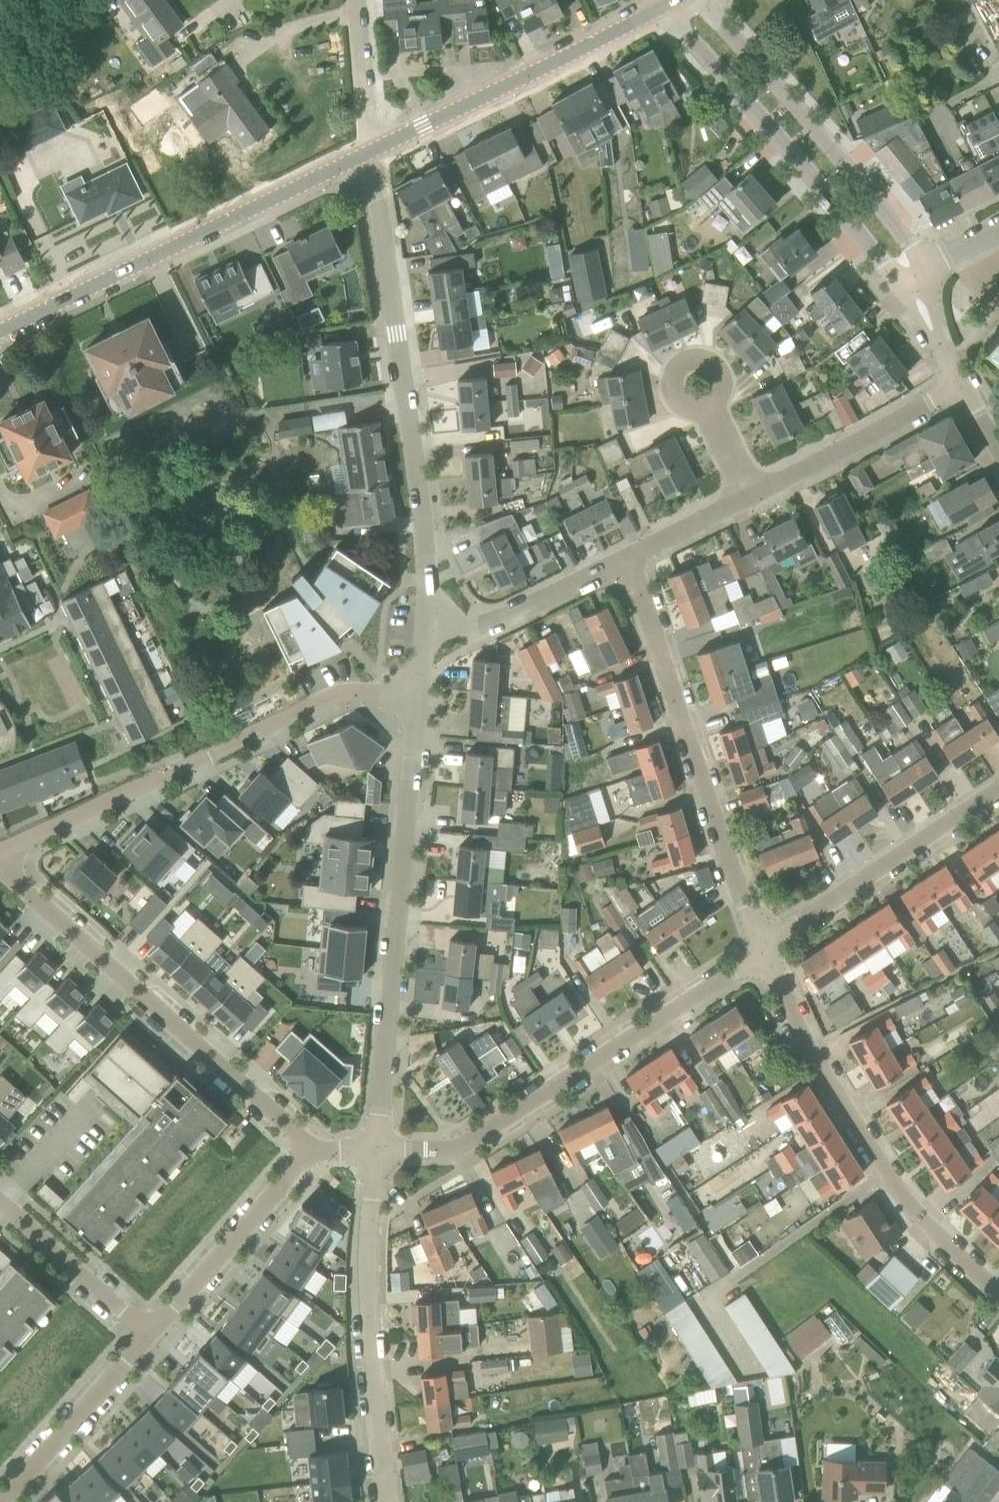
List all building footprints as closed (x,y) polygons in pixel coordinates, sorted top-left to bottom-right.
[(147,36),(137,43),(153,65),(174,50),(165,37),(182,25),(165,0),(164,0),(162,1),(161,0),(121,0),(147,36)] [(421,48),(417,1),(417,0),(383,0),(384,7),(383,7),(385,31),(399,30),(401,50),(421,48)] [(442,46),(440,26),(453,24),(451,0),(433,0),(417,1),(421,48),(442,46)] [(486,7),(484,0),(451,0),(453,24),(467,23),(469,43),(490,41),(487,7),(486,7)] [(526,32),(545,22),(534,0),(495,0),(506,19),(516,14),(526,32)] [(545,22),(564,13),(557,0),(534,0),(545,22)] [(818,11),(823,19),(830,34),(859,19),(852,4),(850,0),(812,0),(818,11)] [(874,48),(869,37),(863,40),(868,51),(874,48)] [(669,77),(653,48),(633,59),(660,108),(663,113),(665,126),(681,117),(673,101),(680,97),(669,77)] [(885,57),(882,49),(875,52),(879,60),(885,57)] [(192,65),(202,80),(198,83),(207,96),(188,109),(205,133),(210,140),(229,125),(245,147),(268,130),(239,90),(237,93),(228,81),(235,76),(225,63),(222,65),(211,52),(192,65)] [(176,71),(188,63),(182,55),(170,64),(176,71)] [(618,104),(619,104),(636,95),(647,115),(660,108),(633,59),(613,70),(616,74),(605,80),(618,104)] [(957,85),(963,70),(954,66),(948,81),(957,85)] [(592,82),(572,93),(599,143),(602,149),(600,150),(600,157),(601,166),(614,165),(611,135),(629,125),(619,105),(608,110),(594,86),(592,82)] [(572,93),(552,104),(555,109),(557,112),(567,130),(568,131),(565,132),(577,155),(587,149),(599,143),(572,93)] [(67,130),(53,101),(7,123),(21,152),(67,130)] [(857,120),(848,101),(839,105),(849,130),(858,126),(859,125),(857,120)] [(858,126),(864,138),(897,122),(889,106),(857,120),(859,125),(858,126)] [(864,138),(866,141),(890,171),(928,140),(914,114),(897,122),(864,138)] [(984,137),(979,129),(972,133),(965,119),(958,122),(965,136),(974,155),(975,155),(995,193),(998,190),(998,129),(984,137)] [(538,120),(529,125),(538,142),(546,138),(538,120)] [(543,167),(525,126),(511,127),(488,138),(509,183),(543,167)] [(468,185),(475,199),(509,183),(488,138),(465,150),(453,155),(456,160),(468,185)] [(890,171),(892,173),(914,200),(919,197),(934,225),(964,209),(948,180),(928,140),(890,171)] [(948,180),(964,209),(995,193),(975,155),(974,155),(961,162),(965,171),(948,180)] [(456,250),(459,250),(466,247),(459,235),(465,232),(447,198),(453,195),(446,184),(456,179),(447,164),(439,169),(437,166),(416,177),(456,250)] [(120,206),(141,197),(126,165),(68,193),(81,221),(119,203),(120,206)] [(684,206),(694,198),(718,179),(706,165),(682,184),(684,186),(680,190),(684,206)] [(776,204),(750,174),(735,186),(717,201),(717,202),(743,232),(754,222),(776,204)] [(717,202),(717,201),(735,186),(725,175),(701,196),(711,208),(717,202)] [(432,254),(444,252),(456,250),(416,177),(396,188),(412,217),(418,214),(430,236),(424,239),(432,254)] [(672,213),(668,196),(649,201),(654,218),(672,213)] [(271,257),(283,283),(301,275),(304,281),(334,267),(331,260),(343,255),(330,225),(299,239),(301,243),(271,257)] [(2,261),(7,272),(23,264),(6,229),(0,232),(0,262),(2,261)] [(31,243),(25,229),(15,233),(21,248),(31,243)] [(548,240),(547,229),(538,231),(539,241),(548,240)] [(781,258),(792,271),(816,253),(798,229),(784,240),(782,236),(770,245),(771,246),(760,254),(770,267),(781,258)] [(607,296),(597,248),(568,255),(578,302),(607,296)] [(465,292),(461,268),(476,267),(474,252),(433,258),(434,271),(429,272),(433,297),(465,292)] [(649,268),(647,255),(631,256),(632,270),(649,268)] [(671,255),(651,258),(654,277),(673,267),(671,255)] [(707,270),(711,261),(703,257),(699,266),(707,270)] [(235,299),(239,309),(275,292),(261,263),(244,271),(239,260),(195,281),(209,312),(211,311),(235,299)] [(565,276),(563,262),(549,265),(551,278),(565,276)] [(849,294),(834,275),(811,292),(817,300),(806,309),(815,320),(826,312),(849,294)] [(791,291),(782,279),(763,293),(772,305),(787,294),(791,291)] [(702,302),(714,304),(717,284),(705,282),(702,302)] [(714,304),(725,306),(729,286),(717,284),(714,304)] [(565,299),(562,286),(556,288),(549,289),(550,295),(552,302),(565,299)] [(469,317),(465,292),(433,297),(436,322),(469,317)] [(782,325),(800,312),(787,294),(772,305),(768,307),(774,315),(782,325)] [(826,312),(834,321),(825,327),(833,338),(864,314),(849,294),(826,312)] [(684,299),(672,304),(668,295),(658,300),(662,309),(675,338),(698,327),(684,299)] [(758,297),(743,309),(720,331),(737,349),(760,328),(774,315),(768,307),(758,297)] [(577,313),(573,302),(563,306),(567,317),(577,313)] [(297,316),(303,329),(325,319),(319,306),(297,316)] [(639,320),(652,349),(675,338),(662,309),(639,320)] [(586,338),(605,329),(597,312),(578,322),(586,338)] [(294,328),(288,314),(271,323),(277,336),(294,328)] [(469,317),(436,322),(440,348),(446,347),(448,359),(475,355),(471,331),(487,328),(485,314),(469,317)] [(164,340),(160,342),(148,317),(122,330),(121,328),(120,328),(121,331),(114,334),(113,332),(112,332),(113,334),(87,347),(100,372),(95,374),(116,417),(185,382),(164,340)] [(805,340),(814,333),(809,325),(799,332),(805,340)] [(737,349),(754,367),(777,346),(760,328),(737,349)] [(986,342),(998,354),(998,328),(986,342)] [(629,338),(612,329),(604,345),(620,354),(629,338)] [(878,333),(870,339),(863,330),(835,350),(844,361),(848,357),(862,376),(871,371),(870,370),(893,352),(878,333)] [(320,333),(307,335),(308,344),(321,343),(320,333)] [(314,389),(361,383),(356,339),(322,344),(326,376),(313,377),(314,389)] [(620,354),(604,345),(596,360),(613,368),(618,359),(620,354)] [(553,368),(567,357),(560,348),(546,358),(553,368)] [(593,359),(595,350),(585,348),(584,357),(593,359)] [(777,358),(783,368),(801,358),(795,348),(777,358)] [(871,371),(885,390),(908,373),(893,352),(870,370),(871,371)] [(523,369),(535,376),(544,363),(532,355),(523,369)] [(801,358),(783,368),(788,378),(807,369),(801,358)] [(517,362),(495,364),(497,377),(518,375),(517,362)] [(642,388),(639,371),(606,377),(609,391),(609,394),(642,388)] [(485,377),(458,380),(461,405),(487,402),(485,377)] [(505,384),(507,401),(519,399),(517,383),(505,384)] [(859,391),(853,383),(843,390),(849,398),(859,391)] [(781,384),(752,398),(764,421),(792,407),(781,384)] [(613,402),(614,410),(645,404),(642,388),(609,394),(609,391),(601,393),(603,404),(613,402)] [(824,412),(835,407),(832,400),(827,390),(816,395),(824,412)] [(832,400),(835,407),(838,412),(851,402),(849,399),(843,392),(832,400)] [(563,408),(561,395),(551,396),(553,409),(563,408)] [(528,415),(528,429),(551,428),(550,396),(521,397),(521,416),(528,415)] [(520,415),(519,399),(507,401),(508,417),(520,415)] [(7,471),(21,464),(27,477),(70,456),(63,442),(78,436),(63,404),(48,412),(43,401),(1,421),(8,434),(0,438),(0,457),(7,471)] [(461,405),(463,430),(490,427),(487,402),(461,405)] [(617,426),(648,421),(645,404),(614,410),(617,426)] [(775,443),(803,429),(792,407),(764,421),(775,443)] [(313,433),(310,415),(278,421),(281,438),(313,433)] [(950,415),(884,452),(890,461),(900,455),(907,469),(919,462),(963,438),(950,415)] [(394,519),(378,421),(340,427),(350,491),(335,493),(340,527),(366,523),(394,519)] [(685,460),(673,437),(646,451),(657,474),(685,460)] [(621,449),(616,438),(598,447),(603,458),(621,449)] [(975,460),(963,438),(919,462),(925,473),(936,466),(943,478),(975,460)] [(539,439),(511,441),(511,452),(539,449),(539,439)] [(626,459),(621,449),(603,458),(609,468),(626,459)] [(492,453),(465,456),(468,481),(495,478),(492,453)] [(512,460),(513,476),(525,475),(525,473),(536,472),(534,458),(524,459),(524,458),(512,460)] [(657,474),(668,496),(696,482),(685,460),(657,474)] [(872,487),(860,465),(847,472),(859,494),(872,487)] [(572,481),(577,491),(591,485),(586,474),(572,481)] [(468,481),(470,505),(497,503),(497,496),(512,495),(511,477),(495,478),(468,481)] [(996,512),(990,502),(996,498),(984,477),(969,486),(966,482),(939,498),(946,509),(954,523),(965,517),(970,526),(996,512)] [(563,498),(577,491),(572,481),(558,488),(563,498)] [(930,481),(916,489),(910,493),(915,502),(936,491),(930,481)] [(640,504),(631,486),(620,492),(629,510),(640,504)] [(42,512),(49,526),(55,538),(64,533),(73,550),(93,539),(84,523),(103,514),(90,487),(42,512)] [(850,549),(865,541),(842,493),(839,495),(838,493),(828,497),(829,499),(815,507),(838,549),(848,544),(850,549)] [(598,534),(619,524),(607,499),(586,509),(598,534)] [(550,513),(545,503),(533,509),(538,519),(550,513)] [(565,520),(577,544),(598,534),(586,509),(565,520)] [(902,535),(891,515),(876,524),(888,543),(902,535)] [(767,583),(777,578),(773,571),(776,570),(772,562),(777,560),(777,561),(808,545),(793,518),(764,532),(769,543),(753,551),(757,558),(762,567),(760,568),(767,583)] [(963,556),(970,567),(990,555),(991,557),(998,552),(998,520),(976,532),(977,534),(955,546),(961,557),(963,556)] [(514,554),(529,547),(518,525),(480,544),(491,566),(515,554),(514,554)] [(561,532),(546,539),(533,545),(535,550),(540,560),(553,553),(553,554),(568,546),(561,532)] [(953,551),(946,538),(923,549),(929,562),(953,551)] [(308,658),(316,655),(325,650),(323,646),(344,627),(364,610),(368,612),(356,628),(350,634),(351,635),(357,629),(379,597),(374,593),(384,578),(336,545),(327,561),(325,560),(314,577),(316,579),(312,582),(301,570),(292,579),(303,591),(298,594),(298,593),(263,610),(288,661),(285,662),(288,668),(291,667),(293,671),(308,658)] [(900,548),(894,551),(898,560),(908,555),(906,550),(900,548)] [(722,557),(729,575),(731,580),(748,574),(738,550),(722,557)] [(835,552),(824,558),(840,588),(851,583),(835,552)] [(517,558),(515,554),(491,566),(502,589),(526,577),(517,558)] [(10,575),(7,568),(3,561),(0,563),(0,580),(10,575)] [(718,586),(709,561),(668,576),(679,602),(701,594),(718,586)] [(125,570),(118,573),(123,585),(131,581),(125,570)] [(994,581),(988,571),(959,586),(965,596),(994,581)] [(728,582),(733,597),(745,593),(740,578),(728,582)] [(103,581),(62,601),(132,744),(173,725),(103,581)] [(22,599),(18,591),(15,585),(4,590),(0,582),(0,609),(22,599)] [(679,602),(688,627),(728,612),(725,604),(728,597),(723,584),(718,586),(701,594),(679,602)] [(855,599),(851,586),(831,592),(835,605),(855,599)] [(750,593),(731,601),(741,623),(780,607),(777,601),(773,594),(753,602),(750,593)] [(777,601),(780,607),(781,610),(794,604),(790,596),(786,597),(777,601)] [(886,602),(883,610),(886,617),(894,619),(901,616),(904,609),(902,602),(894,598),(886,602)] [(0,609),(0,640),(24,628),(18,617),(28,612),(25,606),(22,599),(0,609)] [(926,611),(920,601),(911,607),(917,617),(926,611)] [(607,606),(583,617),(572,623),(583,646),(578,648),(579,649),(619,630),(607,606)] [(998,639),(998,622),(983,630),(991,643),(998,639)] [(590,673),(630,655),(619,630),(579,649),(569,654),(579,675),(589,669),(590,673)] [(539,641),(549,663),(564,656),(553,634),(539,641)] [(970,636),(956,644),(964,659),(979,651),(970,636)] [(706,679),(747,666),(739,640),(698,654),(706,679)] [(900,640),(887,648),(896,662),(909,654),(900,640)] [(549,669),(535,642),(518,651),(531,677),(549,669)] [(497,694),(499,661),(473,659),(471,693),(497,694)] [(747,666),(706,679),(714,705),(737,697),(741,711),(779,699),(771,677),(752,683),(747,666)] [(852,687),(866,679),(858,666),(845,674),(852,687)] [(569,674),(559,679),(564,692),(575,687),(569,674)] [(645,699),(637,674),(595,687),(598,696),(604,694),(610,711),(622,707),(645,699)] [(565,702),(556,682),(538,691),(542,699),(565,702)] [(915,719),(927,710),(914,689),(911,691),(907,685),(897,691),(915,719)] [(996,715),(998,713),(998,688),(997,690),(984,696),(996,715)] [(577,691),(565,695),(568,705),(580,700),(577,691)] [(181,698),(178,692),(165,699),(167,704),(181,698)] [(508,730),(510,695),(497,694),(471,693),(469,726),(502,729),(501,741),(523,743),(524,731),(508,730)] [(891,706),(886,709),(899,729),(912,720),(899,700),(898,701),(895,696),(888,701),(891,706)] [(819,715),(812,698),(806,701),(797,705),(805,721),(819,715)] [(612,739),(653,725),(645,699),(622,707),(627,723),(609,730),(612,739)] [(751,751),(750,749),(769,743),(765,728),(764,729),(762,723),(785,716),(779,699),(734,714),(738,727),(719,732),(728,758),(751,751)] [(14,746),(15,746),(15,745),(16,743),(16,742),(16,740),(16,739),(16,737),(16,736),(16,734),(16,733),(16,731),(16,730),(16,728),(16,727),(16,725),(15,724),(15,722),(14,721),(14,720),(13,718),(13,717),(12,716),(11,714),(11,713),(10,712),(9,710),(8,709),(7,708),(6,707),(5,706),(4,705),(3,703),(2,702),(1,702),(0,701),(0,753),(14,746)] [(998,739),(998,735),(977,702),(969,707),(980,722),(965,732),(978,752),(998,739)] [(826,715),(833,727),(840,723),(833,711),(826,715)] [(830,725),(825,717),(817,722),(820,727),(825,728),(830,725)] [(584,740),(579,721),(565,725),(569,744),(584,740)] [(853,759),(865,751),(846,721),(834,729),(835,732),(836,732),(853,759)] [(307,743),(319,767),(328,762),(370,767),(385,747),(352,722),(307,743)] [(932,731),(955,767),(978,752),(965,732),(950,742),(940,726),(932,731)] [(823,740),(840,767),(853,759),(836,732),(835,732),(823,740)] [(916,739),(893,753),(917,790),(939,775),(916,739)] [(613,773),(640,764),(643,773),(667,766),(658,740),(607,757),(613,773)] [(72,782),(69,774),(85,768),(75,742),(0,770),(0,814),(1,816),(2,815),(1,812),(30,800),(29,795),(50,787),(52,792),(73,784),(72,782)] [(784,760),(795,768),(797,766),(808,752),(797,744),(784,760)] [(509,789),(511,790),(515,748),(488,746),(488,754),(467,752),(464,786),(490,788),(509,789)] [(728,758),(736,784),(777,771),(774,762),(756,768),(751,751),(728,758)] [(553,753),(548,753),(547,765),(563,766),(563,753),(553,753)] [(286,773),(280,768),(270,779),(261,771),(251,782),(248,779),(240,788),(243,791),(241,794),(272,822),(291,800),(298,806),(318,783),(295,763),(286,773)] [(871,769),(894,805),(917,790),(904,770),(889,780),(879,764),(871,769)] [(667,766),(643,773),(628,778),(633,795),(631,796),(634,805),(675,791),(667,766)] [(69,774),(72,782),(88,776),(85,768),(69,774)] [(808,784),(799,769),(789,775),(798,790),(808,784)] [(382,781),(368,770),(366,802),(380,804),(382,781)] [(785,805),(784,803),(790,801),(789,799),(796,797),(795,794),(796,794),(794,787),(792,788),(789,777),(763,786),(769,802),(771,810),(778,808),(778,806),(785,805)] [(856,828),(878,813),(854,777),(847,782),(849,786),(834,795),(856,828)] [(490,788),(464,786),(462,820),(487,822),(488,814),(507,815),(509,789),(490,788)] [(745,810),(769,802),(763,786),(740,794),(745,810)] [(333,798),(324,789),(320,794),(320,801),(325,806),(333,798)] [(834,795),(832,791),(809,807),(833,842),(856,828),(834,795)] [(183,823),(204,842),(215,830),(230,842),(241,830),(242,828),(241,827),(251,817),(225,794),(216,804),(207,796),(192,812),(189,809),(181,818),(184,821),(183,823)] [(564,800),(563,834),(567,834),(599,824),(589,794),(568,801),(564,800)] [(362,837),(366,802),(336,799),(335,814),(325,813),(306,826),(305,841),(324,843),(323,861),(372,865),(374,838),(362,837)] [(688,833),(680,807),(639,819),(641,827),(660,822),(665,839),(688,833)] [(794,865),(819,855),(803,815),(794,818),(797,827),(791,829),(781,832),(794,865)] [(267,831),(251,817),(241,827),(242,828),(241,830),(256,844),(267,831)] [(527,825),(498,822),(497,836),(526,838),(527,825)] [(159,834),(146,823),(138,832),(134,829),(120,845),(158,879),(169,867),(175,872),(186,859),(179,852),(189,842),(168,824),(159,834)] [(578,852),(605,844),(599,825),(573,834),(578,852)] [(766,829),(761,831),(752,835),(769,875),(794,865),(781,832),(770,836),(766,829)] [(984,839),(998,862),(998,829),(984,839)] [(655,870),(676,864),(696,859),(688,833),(665,839),(670,856),(652,861),(655,870)] [(497,836),(496,849),(524,852),(526,838),(497,836)] [(962,854),(989,894),(998,888),(989,875),(998,868),(998,862),(984,839),(962,854)] [(482,882),(484,859),(485,847),(460,846),(457,879),(482,882)] [(117,875),(92,852),(81,863),(78,861),(64,876),(78,889),(81,886),(95,899),(117,875)] [(595,877),(615,872),(611,857),(592,862),(595,877)] [(372,865),(323,861),(320,885),(304,884),(302,906),(324,908),(349,910),(355,911),(357,891),(369,892),(372,865)] [(590,862),(575,866),(580,882),(594,878),(590,862)] [(946,865),(924,880),(941,906),(954,898),(963,912),(972,905),(946,865)] [(701,889),(714,884),(708,866),(694,870),(701,889)] [(249,896),(259,885),(247,875),(238,886),(249,896)] [(457,879),(454,913),(479,915),(482,882),(457,879)] [(924,880),(902,894),(929,934),(937,929),(928,915),(941,906),(924,880)] [(514,884),(502,883),(500,900),(512,901),(514,884)] [(633,910),(616,884),(603,886),(622,917),(633,910)] [(678,886),(656,900),(657,901),(681,937),(703,922),(678,886)] [(142,932),(168,904),(156,893),(129,923),(141,934),(142,932)] [(982,902),(991,916),(998,911),(998,904),(993,895),(982,902)] [(232,904),(238,910),(246,901),(240,896),(232,904)] [(634,916),(659,952),(681,937),(657,901),(643,910),(634,916)] [(612,902),(600,910),(615,931),(626,923),(622,917),(612,902)] [(915,943),(888,903),(867,918),(884,944),(896,936),(906,950),(915,943)] [(364,952),(366,928),(366,927),(347,925),(349,910),(324,908),(323,923),(329,924),(329,925),(326,948),(364,952)] [(562,908),(562,932),(576,932),(577,908),(562,908)] [(487,916),(485,929),(514,931),(514,917),(508,916),(500,916),(500,917),(487,916)] [(149,955),(170,973),(169,974),(170,974),(211,928),(198,917),(179,939),(170,931),(171,931),(170,930),(173,927),(163,918),(147,936),(157,945),(148,955),(149,955)] [(883,945),(884,944),(867,918),(845,932),(863,958),(863,959),(871,971),(891,957),(883,945)] [(12,946),(1,936),(9,927),(0,920),(0,960),(12,946)] [(994,921),(984,928),(995,945),(998,942),(998,929),(994,921)] [(212,969),(213,968),(212,968),(212,969),(204,961),(224,939),(211,928),(170,974),(170,975),(171,974),(191,992),(190,993),(191,993),(212,969)] [(542,929),(540,944),(559,945),(560,929),(542,929)] [(514,947),(530,949),(532,933),(515,931),(514,947)] [(595,942),(598,946),(621,982),(643,968),(619,932),(612,937),(609,933),(595,942)] [(841,973),(863,959),(863,958),(845,932),(824,946),(841,973)] [(472,976),(472,975),(476,942),(451,939),(446,973),(472,976)] [(242,956),(252,965),(266,950),(256,941),(242,956)] [(598,997),(621,982),(598,946),(574,961),(598,997)] [(804,979),(812,991),(812,992),(819,987),(841,973),(824,946),(802,961),(811,975),(804,979)] [(341,990),(342,975),(362,977),(362,976),(364,952),(326,948),(324,972),(324,973),(318,973),(317,988),(341,990)] [(933,957),(943,972),(945,975),(956,968),(943,948),(932,955),(933,957)] [(30,998),(46,980),(47,981),(57,969),(37,950),(26,962),(16,953),(0,972),(0,1001),(15,985),(30,998)] [(191,993),(192,993),(212,1011),(212,1012),(253,966),(252,965),(242,956),(241,955),(221,977),(213,969),(213,968),(212,969),(191,993)] [(932,978),(943,972),(933,957),(921,963),(932,978)] [(493,962),(491,978),(502,979),(504,963),(493,962)] [(243,1022),(252,1030),(269,1012),(259,1003),(256,1007),(255,1006),(254,1007),(246,999),(266,977),(253,966),(212,1012),(213,1012),(234,1030),(233,1031),(234,1031),(243,1022)] [(871,972),(881,986),(890,980),(880,966),(871,972)] [(561,969),(547,977),(555,991),(569,982),(561,969)] [(532,989),(544,981),(538,971),(525,979),(532,989)] [(998,976),(996,971),(985,976),(988,981),(998,976)] [(872,992),(881,986),(871,972),(863,978),(872,992)] [(446,973),(442,1006),(468,1007),(472,976),(446,973)] [(75,1006),(76,1007),(87,995),(66,977),(56,989),(47,981),(46,980),(30,998),(15,1014),(30,1028),(45,1011),(59,1024),(75,1006)] [(501,995),(502,979),(491,978),(489,994),(501,995)] [(521,1019),(536,1042),(557,1028),(542,1005),(532,989),(525,979),(512,989),(522,1004),(516,1008),(522,1018),(521,1019)] [(890,980),(882,985),(888,994),(896,989),(890,980)] [(949,1014),(959,1009),(972,1001),(962,985),(950,992),(955,1002),(946,1008),(949,1014)] [(557,1028),(578,1014),(563,991),(542,1005),(557,1028)] [(998,1003),(998,999),(994,991),(983,997),(991,1008),(998,1003)] [(850,992),(824,1008),(837,1028),(863,1012),(850,992)] [(894,1006),(900,1017),(924,1006),(919,995),(894,1006)] [(59,1024),(44,1040),(59,1054),(74,1037),(90,1051),(116,1022),(96,1003),(85,1015),(76,1007),(75,1006),(59,1024)] [(740,1060),(762,1045),(735,1005),(714,1019),(740,1060)] [(895,1028),(896,1027),(891,1017),(849,1042),(862,1064),(899,1043),(900,1044),(903,1042),(895,1028)] [(740,1060),(714,1019),(691,1034),(717,1075),(727,1068),(740,1060)] [(332,1085),(338,1090),(343,1084),(351,1085),(353,1064),(344,1062),(341,1066),(333,1059),(326,1066),(306,1048),(308,1045),(292,1030),(276,1048),(291,1062),(283,1071),(291,1078),(290,1080),(302,1091),(304,1089),(317,1101),(332,1085)] [(458,1041),(436,1055),(450,1076),(472,1061),(488,1051),(497,1044),(488,1030),(463,1047),(458,1041)] [(149,1059),(121,1034),(88,1070),(117,1096),(149,1059)] [(498,1045),(506,1058),(508,1061),(522,1052),(511,1036),(498,1045)] [(781,1049),(775,1040),(767,1046),(773,1054),(781,1049)] [(998,1041),(987,1049),(994,1059),(998,1056),(998,1041)] [(862,1064),(876,1087),(917,1063),(912,1053),(906,1056),(900,1044),(899,1043),(862,1064)] [(488,1051),(472,1061),(450,1076),(464,1097),(486,1082),(497,1074),(492,1066),(506,1058),(498,1045),(497,1044),(488,1051)] [(697,1088),(671,1047),(649,1062),(666,1088),(679,1080),(688,1094),(697,1088)] [(149,1116),(177,1084),(186,1075),(183,1072),(180,1076),(177,1073),(171,1079),(149,1059),(117,1096),(141,1117),(145,1112),(149,1116)] [(649,1062),(627,1076),(653,1117),(662,1110),(654,1097),(666,1088),(649,1062)] [(13,1087),(0,1075),(0,1101),(13,1087)] [(186,1075),(177,1084),(149,1116),(62,1213),(92,1240),(101,1248),(208,1128),(214,1134),(228,1118),(194,1088),(197,1085),(186,1075)] [(66,1095),(75,1103),(92,1084),(84,1076),(66,1095)] [(926,1077),(887,1104),(901,1126),(928,1107),(927,1106),(919,1095),(932,1086),(926,1077)] [(56,1088),(48,1079),(41,1085),(49,1095),(56,1088)] [(734,1099),(722,1079),(711,1085),(725,1106),(734,1099)] [(821,1107),(807,1085),(806,1086),(767,1111),(773,1120),(786,1111),(794,1124),(821,1107)] [(698,1094),(707,1108),(715,1120),(726,1113),(710,1086),(698,1094)] [(13,1087),(0,1101),(0,1148),(2,1150),(17,1132),(13,1129),(16,1126),(8,1119),(26,1098),(13,1087)] [(916,1147),(955,1119),(964,1113),(949,1093),(945,1096),(945,1094),(927,1106),(928,1107),(901,1126),(916,1147)] [(632,1158),(607,1106),(583,1118),(599,1152),(600,1151),(613,1168),(632,1158)] [(794,1124),(808,1146),(835,1129),(821,1107),(794,1124)] [(748,1120),(744,1114),(736,1120),(740,1126),(748,1120)] [(583,1118),(559,1130),(578,1169),(586,1165),(584,1159),(599,1152),(583,1118)] [(955,1119),(916,1147),(931,1168),(970,1140),(961,1128),(955,1119)] [(666,1163),(700,1142),(690,1126),(656,1147),(666,1163)] [(816,1172),(823,1167),(850,1151),(835,1129),(808,1146),(795,1154),(781,1163),(786,1172),(800,1164),(808,1177),(816,1172)] [(651,1154),(643,1136),(630,1142),(639,1160),(651,1154)] [(998,1158),(998,1136),(988,1146),(998,1158)] [(931,1168),(945,1189),(985,1162),(978,1153),(970,1140),(931,1168)] [(795,1154),(790,1145),(775,1155),(781,1163),(795,1154)] [(558,1188),(540,1149),(516,1160),(526,1182),(542,1174),(550,1191),(558,1188)] [(824,1198),(864,1172),(850,1151),(823,1167),(831,1179),(817,1188),(824,1198)] [(679,1174),(688,1168),(681,1156),(671,1163),(679,1174)] [(516,1160),(491,1172),(510,1211),(519,1207),(510,1189),(526,1182),(516,1160)] [(960,1207),(978,1225),(998,1203),(998,1201),(989,1192),(998,1182),(998,1179),(992,1172),(960,1207)] [(658,1178),(667,1199),(675,1195),(667,1174),(658,1178)] [(609,1203),(593,1179),(580,1187),(596,1211),(609,1203)] [(64,1199),(45,1182),(37,1191),(56,1208),(64,1199)] [(472,1218),(480,1235),(488,1232),(472,1192),(446,1202),(456,1225),(472,1218)] [(840,1222),(864,1259),(886,1245),(902,1234),(899,1229),(894,1232),(874,1201),(840,1222)] [(453,1266),(448,1249),(440,1231),(456,1225),(446,1202),(422,1212),(430,1232),(419,1237),(435,1274),(453,1266)] [(998,1240),(998,1203),(978,1225),(997,1243),(998,1240)] [(294,1227),(325,1247),(320,1243),(333,1224),(303,1204),(289,1225),(294,1228),(294,1227)] [(351,1213),(342,1205),(337,1211),(346,1219),(351,1213)] [(696,1225),(684,1205),(673,1212),(684,1232),(696,1225)] [(634,1229),(624,1216),(617,1222),(626,1235),(634,1229)] [(613,1237),(601,1220),(584,1232),(595,1249),(613,1237)] [(312,1266),(325,1247),(294,1227),(294,1228),(282,1246),(312,1266)] [(536,1264),(548,1254),(534,1232),(520,1241),(536,1264)] [(731,1254),(740,1266),(758,1254),(748,1240),(730,1252),(731,1254)] [(561,1265),(572,1258),(562,1242),(551,1249),(561,1265)] [(711,1282),(728,1271),(709,1242),(692,1253),(711,1282)] [(312,1266),(282,1246),(268,1266),(299,1286),(312,1266)] [(417,1264),(410,1248),(394,1254),(401,1270),(417,1264)] [(11,1259),(0,1249),(0,1265),(3,1268),(11,1259)] [(917,1280),(892,1257),(878,1272),(869,1263),(856,1275),(866,1284),(891,1308),(917,1280)] [(56,1298),(47,1290),(17,1264),(0,1283),(0,1361),(56,1298)] [(539,1273),(533,1264),(524,1270),(530,1279),(539,1273)] [(470,1273),(475,1282),(487,1274),(485,1271),(481,1265),(470,1273)] [(317,1292),(327,1275),(315,1267),(304,1284),(317,1292)] [(250,1291),(279,1313),(293,1293),(264,1272),(250,1291)] [(410,1289),(409,1272),(391,1273),(392,1290),(410,1289)] [(334,1273),(334,1281),(346,1282),(346,1274),(334,1273)] [(685,1300),(671,1279),(669,1275),(649,1288),(665,1313),(685,1300)] [(346,1282),(334,1282),(334,1290),(346,1290),(346,1282)] [(542,1299),(551,1293),(544,1283),(535,1289),(542,1299)] [(471,1289),(472,1301),(496,1299),(495,1287),(471,1289)] [(496,1288),(496,1298),(504,1297),(504,1287),(496,1288)] [(250,1291),(236,1309),(265,1331),(279,1313),(250,1291)] [(752,1303),(746,1293),(745,1293),(725,1305),(732,1315),(752,1303)] [(460,1299),(416,1302),(418,1329),(461,1326),(460,1299)] [(671,1322),(691,1310),(685,1300),(665,1313),(671,1322)] [(902,1317),(916,1329),(931,1312),(917,1300),(902,1317)] [(732,1315),(738,1325),(758,1313),(752,1303),(732,1315)] [(251,1350),(265,1331),(236,1309),(222,1328),(251,1350)] [(697,1319),(691,1310),(671,1322),(677,1331),(697,1319)] [(528,1317),(532,1354),(564,1351),(561,1330),(569,1329),(567,1313),(528,1317)] [(738,1325),(744,1336),(765,1323),(760,1316),(758,1313),(738,1325)] [(789,1341),(802,1359),(833,1335),(820,1318),(789,1341)] [(683,1341),(703,1328),(697,1319),(677,1331),(683,1341)] [(744,1336),(751,1346),(771,1333),(765,1323),(744,1336)] [(418,1329),(420,1356),(463,1353),(461,1326),(418,1329)] [(689,1350),(709,1337),(703,1328),(683,1341),(689,1350)] [(778,1343),(773,1335),(771,1333),(751,1346),(757,1356),(778,1343)] [(230,1375),(245,1358),(217,1334),(202,1351),(230,1375)] [(270,1335),(260,1357),(273,1363),(284,1341),(270,1335)] [(888,1362),(869,1344),(861,1336),(854,1343),(881,1369),(888,1362)] [(695,1359),(714,1347),(709,1337),(689,1350),(695,1359)] [(321,1344),(330,1352),(336,1346),(327,1338),(321,1344)] [(960,1373),(978,1353),(965,1341),(947,1361),(960,1373)] [(757,1356),(764,1366),(784,1353),(778,1343),(757,1356)] [(330,1352),(321,1344),(316,1350),(325,1358),(330,1352)] [(701,1369),(720,1356),(714,1347),(695,1359),(701,1369)] [(214,1393),(230,1375),(202,1351),(201,1350),(185,1367),(214,1393)] [(590,1352),(572,1355),(575,1376),(593,1374),(590,1352)] [(796,1371),(784,1353),(764,1366),(770,1376),(796,1371)] [(985,1384),(977,1392),(989,1404),(998,1394),(998,1358),(995,1355),(976,1376),(985,1384)] [(707,1378),(726,1365),(720,1356),(701,1369),(707,1378)] [(481,1361),(482,1374),(509,1371),(509,1370),(507,1359),(507,1358),(481,1361)] [(507,1359),(509,1370),(518,1369),(517,1358),(507,1359)] [(309,1364),(303,1359),(295,1368),(301,1373),(309,1364)] [(737,1382),(726,1365),(707,1378),(712,1387),(737,1382)] [(198,1411),(199,1410),(214,1393),(185,1367),(169,1385),(171,1387),(198,1411)] [(464,1371),(421,1376),(425,1403),(449,1400),(447,1382),(465,1380),(464,1371)] [(332,1387),(331,1384),(324,1384),(317,1385),(317,1389),(298,1391),(297,1391),(299,1408),(300,1408),(310,1407),(311,1424),(312,1424),(328,1422),(331,1422),(331,1425),(344,1424),(344,1422),(344,1420),(345,1420),(343,1404),(346,1404),(345,1389),(342,1390),(341,1386),(340,1386),(332,1387)] [(753,1384),(734,1387),(733,1388),(734,1394),(735,1404),(755,1401),(753,1384)] [(183,1428),(198,1411),(171,1387),(156,1404),(183,1428)] [(692,1403),(718,1399),(716,1388),(690,1391),(692,1403)] [(989,1404),(998,1413),(998,1394),(989,1404)] [(276,1401),(270,1396),(262,1405),(268,1410),(276,1401)] [(477,1396),(466,1397),(467,1410),(479,1408),(477,1396)] [(425,1403),(428,1429),(471,1424),(470,1414),(451,1417),(449,1400),(425,1403)] [(746,1472),(757,1470),(762,1501),(776,1501),(777,1501),(788,1501),(795,1501),(790,1464),(784,1464),(781,1438),(763,1441),(757,1401),(755,1401),(735,1404),(734,1404),(740,1445),(741,1445),(746,1472)] [(150,1409),(133,1426),(158,1452),(176,1435),(150,1409)] [(577,1425),(575,1416),(565,1418),(567,1427),(577,1425)] [(261,1418),(253,1427),(259,1433),(267,1424),(261,1418)] [(550,1443),(547,1420),(534,1422),(538,1445),(550,1443)] [(655,1423),(657,1434),(673,1432),(671,1420),(655,1423)] [(117,1441),(142,1468),(158,1452),(133,1426),(117,1441)] [(289,1445),(318,1442),(316,1427),(287,1430),(289,1445)] [(259,1433),(252,1428),(245,1437),(251,1442),(259,1433)] [(998,1457),(998,1428),(985,1443),(998,1457)] [(485,1430),(469,1433),(473,1456),(489,1453),(485,1430)] [(485,1432),(488,1448),(498,1447),(496,1430),(485,1432)] [(675,1443),(677,1458),(679,1467),(699,1464),(700,1470),(698,1471),(703,1501),(704,1501),(704,1499),(712,1498),(713,1501),(731,1501),(736,1500),(732,1466),(714,1469),(712,1451),(707,1452),(706,1440),(692,1442),(692,1440),(688,1441),(687,1431),(673,1433),(675,1443)] [(677,1458),(675,1443),(673,1433),(673,1432),(657,1434),(661,1461),(677,1458)] [(237,1445),(231,1440),(223,1449),(229,1454),(237,1445)] [(125,1484),(142,1468),(117,1441),(100,1458),(125,1484)] [(313,1484),(351,1480),(349,1467),(349,1465),(347,1466),(347,1464),(345,1452),(327,1454),(319,1455),(318,1442),(289,1445),(290,1458),(310,1456),(312,1471),(313,1484)] [(582,1445),(587,1474),(603,1472),(597,1442),(582,1445)] [(998,1484),(998,1469),(970,1448),(943,1481),(951,1488),(941,1501),(986,1501),(998,1484)] [(426,1450),(402,1454),(405,1472),(428,1468),(426,1450)] [(856,1460),(854,1460),(854,1458),(826,1457),(826,1459),(825,1459),(824,1495),(847,1496),(848,1490),(884,1491),(885,1477),(885,1463),(856,1462),(856,1460)] [(662,1471),(632,1475),(633,1477),(638,1501),(668,1501),(666,1488),(682,1485),(679,1467),(677,1458),(661,1461),(662,1471)] [(76,1479),(97,1501),(105,1501),(118,1490),(94,1463),(76,1479)] [(188,1482),(200,1471),(192,1463),(180,1474),(188,1482)] [(444,1500),(463,1497),(460,1482),(457,1464),(438,1468),(441,1485),(444,1500)] [(205,1482),(199,1476),(191,1485),(197,1491),(205,1482)] [(605,1481),(607,1497),(606,1497),(607,1501),(638,1501),(633,1477),(605,1481)] [(67,1501),(97,1501),(76,1479),(60,1493),(59,1493),(67,1501)] [(351,1480),(313,1484),(315,1498),(315,1501),(351,1501),(350,1498),(350,1497),(350,1496),(352,1495),(352,1494),(351,1480)] [(202,1497),(188,1483),(172,1500),(175,1501),(198,1501),(202,1497)] [(574,1487),(560,1490),(562,1501),(577,1501),(574,1487)] [(59,1493),(60,1493),(56,1488),(40,1501),(67,1501),(59,1493)] [(498,1493),(498,1494),(500,1501),(546,1501),(545,1493),(517,1497),(516,1490),(498,1493)]
